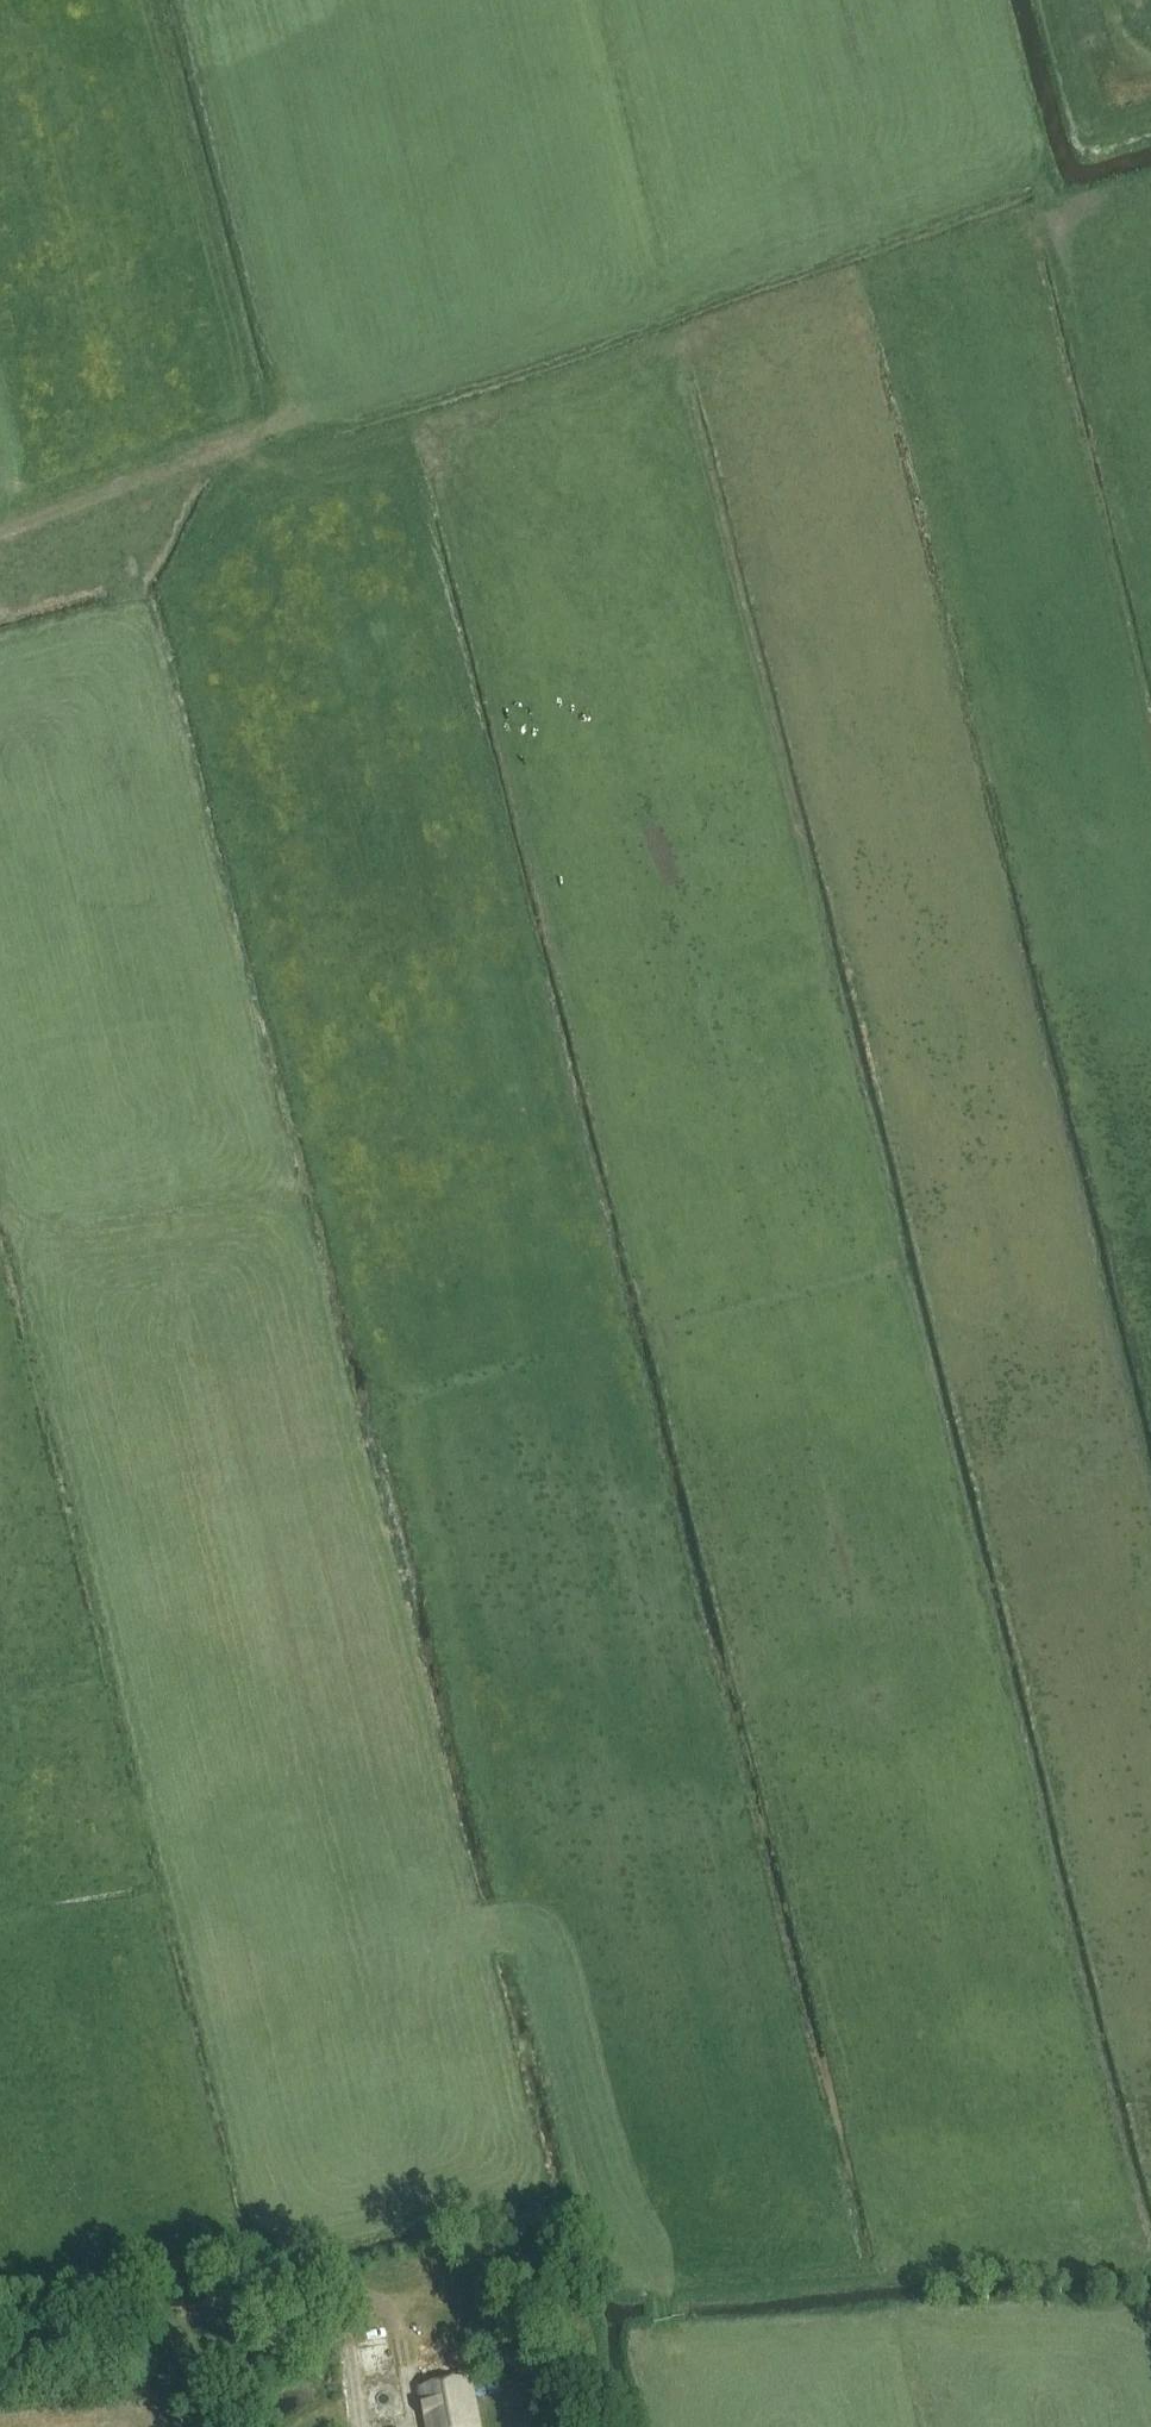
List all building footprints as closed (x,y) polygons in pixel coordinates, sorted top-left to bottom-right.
[(470,2381),(420,2390),(426,2426),(479,2426),(470,2381)]
